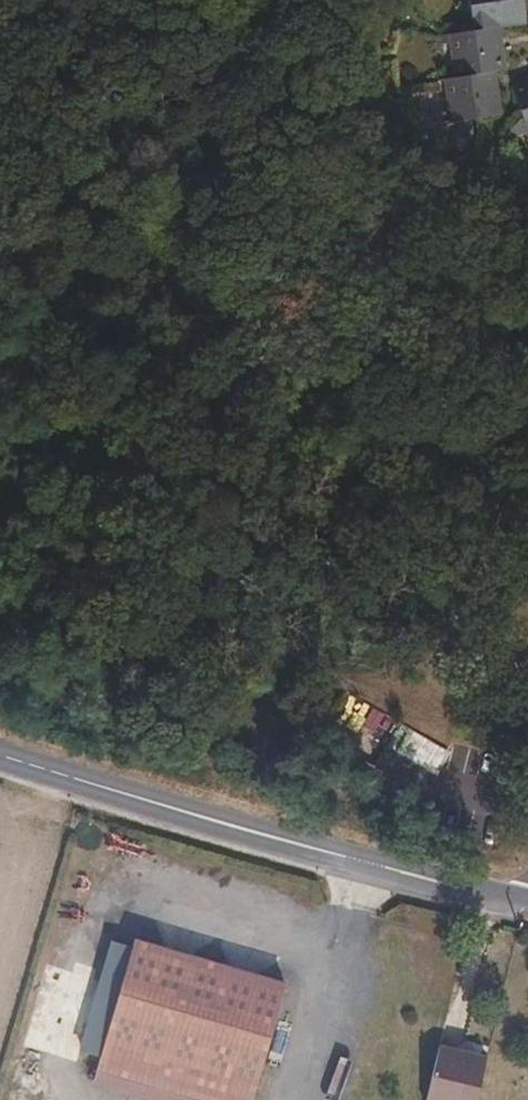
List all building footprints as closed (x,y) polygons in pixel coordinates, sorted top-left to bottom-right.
[(440,122),(489,116),(484,73),(496,71),(491,25),(518,20),(515,0),(460,0),(463,28),(440,32),(444,77),(435,79),(440,122)] [(517,136),(527,133),(527,79),(504,87),(517,136)] [(342,756),(429,789),(447,742),(359,710),(342,756)] [(274,976),(123,927),(88,1036),(240,1084),(274,976)] [(479,1059),(430,1045),(414,1099),(467,1099),(479,1059)]
